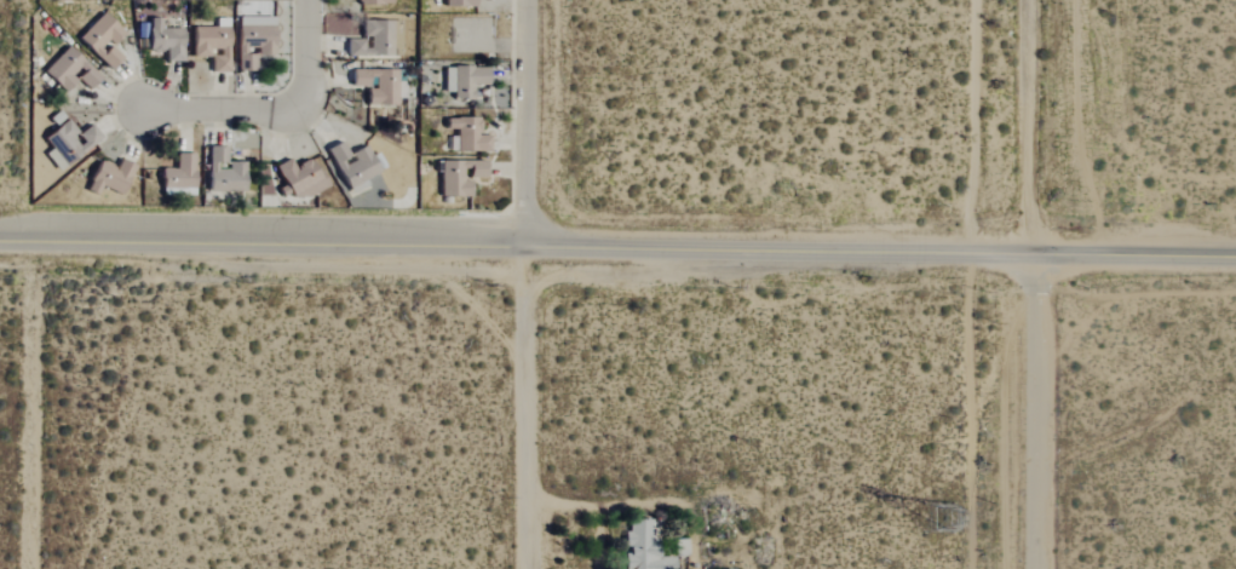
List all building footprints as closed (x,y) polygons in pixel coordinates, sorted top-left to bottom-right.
[(75,39),(108,69),(119,57),(105,44),(107,42),(110,44),(121,34),(99,13),(75,39)] [(180,28),(158,29),(158,18),(146,18),(146,49),(166,49),(166,59),(180,59),(180,28)] [(86,90),(98,77),(65,47),(41,72),(62,92),(75,79),(86,90)] [(443,92),(452,92),(452,99),(470,99),(470,85),(485,85),(486,68),(443,67),(443,92)] [(377,172),(364,145),(348,153),(351,158),(348,159),(339,141),(324,149),(345,189),(377,172)] [(207,192),(244,191),(243,162),(226,162),(226,166),(224,166),(224,146),(205,147),(207,192)] [(192,196),(193,154),(174,154),(173,169),(160,169),(159,196),(192,196)] [(271,167),(288,202),(323,185),(310,159),(292,167),(288,159),(271,167)] [(131,165),(117,160),(114,168),(97,161),(84,190),(94,195),(98,186),(119,195),(131,165)] [(438,161),(439,196),(468,196),(468,179),(483,178),(483,160),(438,161)] [(627,520),(628,531),(624,531),(625,555),(623,555),(624,568),(673,568),(673,557),(659,558),(658,542),(650,542),(649,519),(627,520)]
